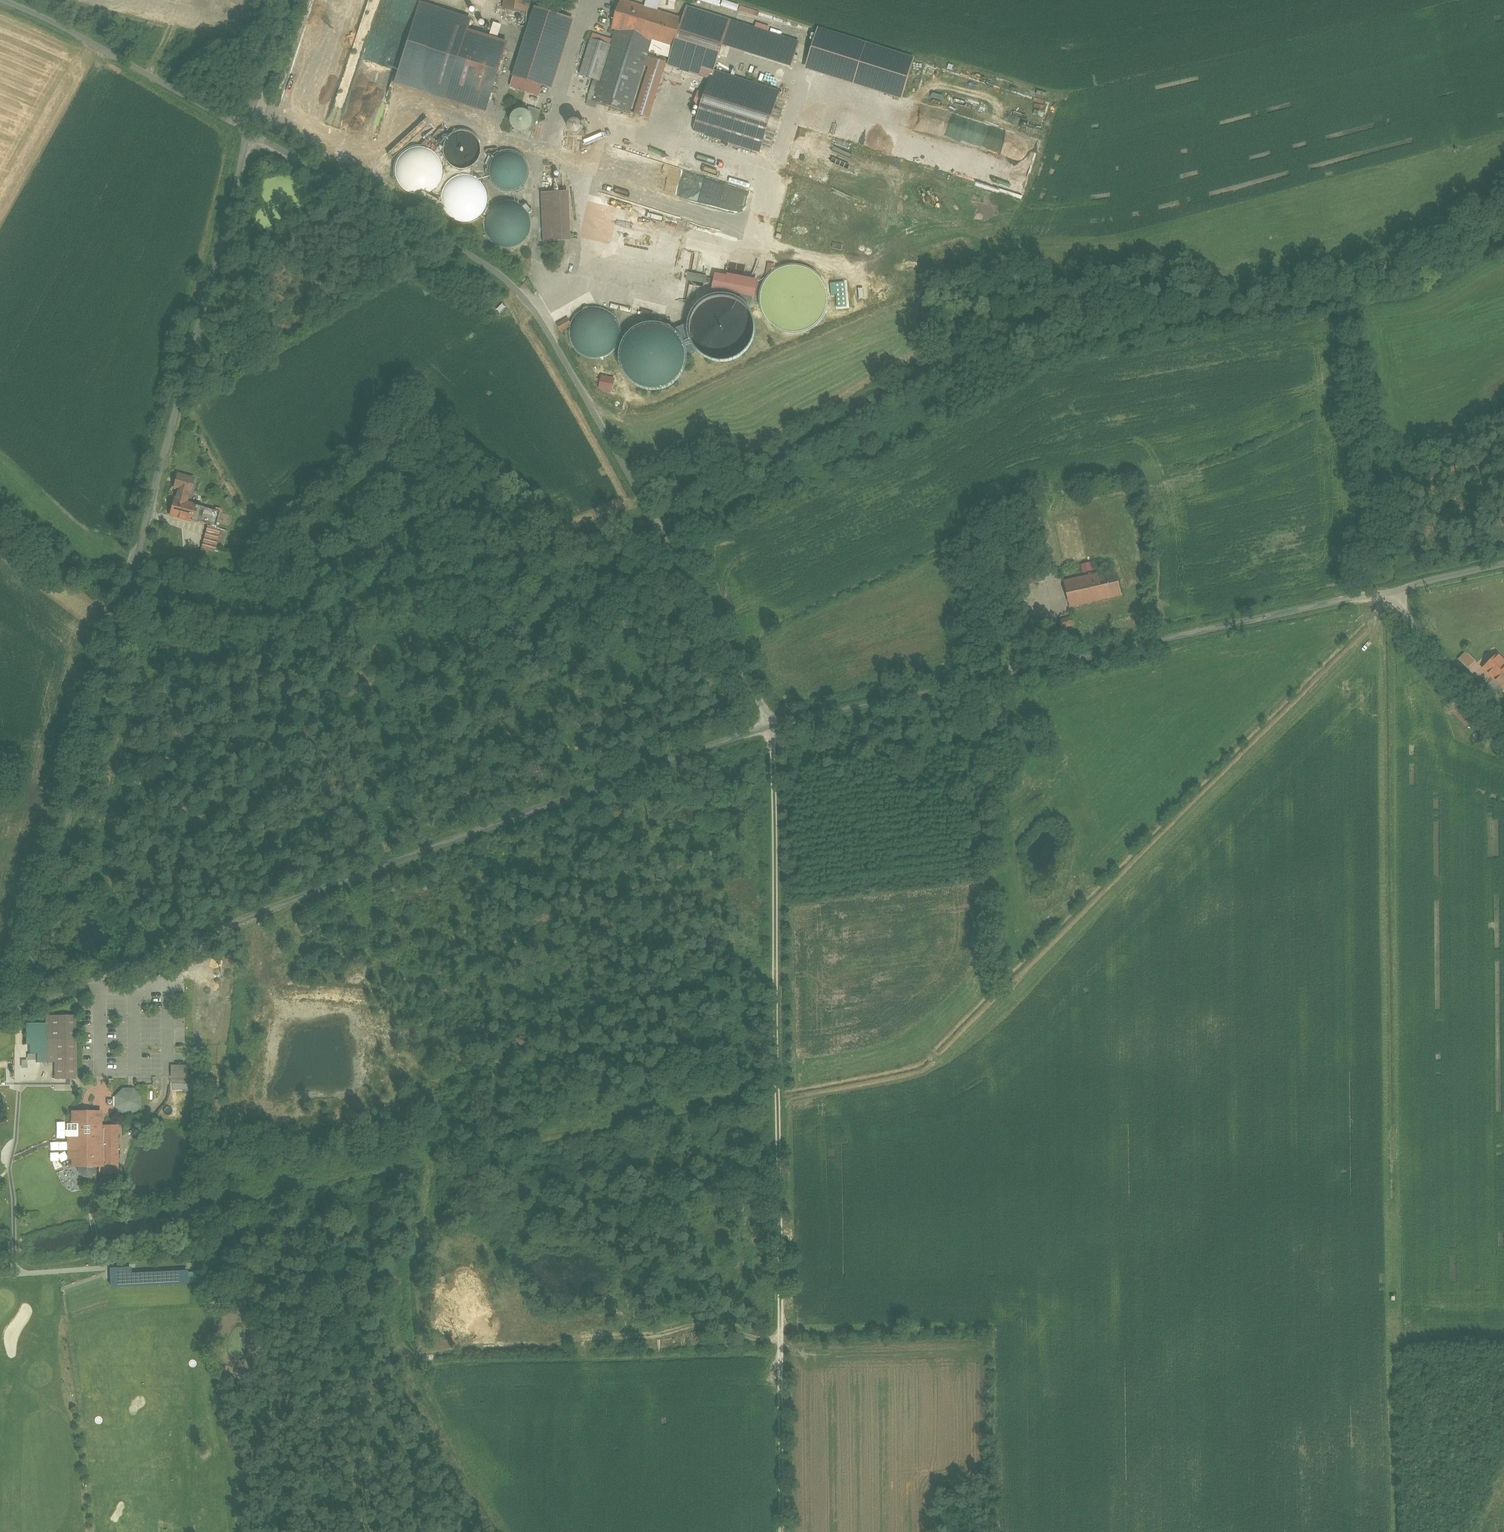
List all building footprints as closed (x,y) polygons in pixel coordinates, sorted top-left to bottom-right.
[(500,14),(527,18),(528,12),(529,0),(502,0),(500,14)] [(625,0),(621,0),(613,29),(616,30),(653,41),(673,47),(682,17),(658,10),(645,6),(625,0)] [(645,6),(658,10),(661,0),(660,0),(647,0),(645,6)] [(740,6),(738,11),(756,15),(758,10),(740,6)] [(710,78),(712,79),(714,71),(723,43),(793,64),(799,42),(685,8),(682,17),(673,47),(674,47),(668,66),(710,78)] [(554,87),(572,24),(530,13),(512,75),(515,76),(545,84),(554,87)] [(307,52),(346,65),(359,22),(349,19),(348,22),(344,21),(343,24),(338,22),(336,26),(341,28),(339,34),(332,31),(331,33),(320,30),(318,34),(313,32),(307,52)] [(488,109),(509,39),(468,27),(447,97),(488,109)] [(920,57),(820,27),(807,70),(907,100),(920,57)] [(653,41),(616,30),(612,44),(600,82),(596,80),(590,100),(631,112),(653,41)] [(596,80),(600,82),(612,44),(592,38),(581,76),(596,80)] [(780,90),(714,71),(712,79),(710,78),(695,130),(762,150),(780,90)] [(545,84),(515,76),(512,87),(541,96),(545,84)] [(516,130),(521,132),(526,132),(530,129),(532,125),(533,121),(532,116),(528,112),(524,111),(519,111),(515,114),(512,118),(511,122),(513,127),(516,130)] [(572,134),(575,135),(579,135),(581,132),(583,129),(582,126),(580,123),(577,121),(573,122),(571,124),(569,127),(570,131),(572,134)] [(483,145),(480,139),(475,132),(469,129),(462,129),(454,131),(449,135),(445,143),(444,151),(446,157),(451,163),(458,167),(465,167),(473,165),(478,160),(482,153),(483,145)] [(441,166),(439,159),(432,151),(425,148),(417,147),(408,150),(401,155),(397,163),(396,173),(399,181),(404,187),(412,192),(421,192),(430,190),(436,184),(441,176),(441,166)] [(532,168),(530,162),(525,155),(519,152),(512,152),(504,154),(499,158),(495,165),(494,174),(496,180),(501,186),(508,189),(515,190),(522,188),(528,183),(532,176),(532,168)] [(489,195),(486,187),(479,179),(472,176),(465,175),(455,178),(448,183),(444,191),(443,201),(446,209),(451,215),(459,220),(468,221),(477,218),(484,213),(488,204),(489,195)] [(571,191),(543,192),(545,241),(563,240),(573,239),(571,191)] [(532,221),(530,214),(523,206),(516,203),(509,202),(499,204),(493,210),(488,218),(488,228),(490,235),(495,242),(504,246),(512,247),(521,244),(527,239),(532,231),(532,221)] [(728,274),(747,275),(747,262),(728,262),(728,274)] [(788,332),(796,333),(804,331),(811,328),(818,323),(823,317),(826,310),(828,302),(827,294),(825,286),(821,279),(815,273),(808,269),(801,267),(793,266),(785,268),(777,271),(771,276),(766,282),(762,289),(761,297),(761,305),(764,313),(768,320),(773,325),(780,330),(788,332)] [(755,296),(758,280),(714,271),(711,288),(755,296)] [(706,282),(707,275),(687,272),(686,280),(706,282)] [(831,296),(836,296),(836,307),(849,307),(848,282),(830,283),(831,296)] [(689,321),(689,332),(692,343),(699,352),(708,359),(719,362),(731,361),(741,356),(749,349),(755,339),(757,329),(755,318),(750,308),(742,300),(733,295),(722,293),(711,296),(701,301),(693,310),(689,321)] [(620,330),(617,322),(610,314),(602,310),(594,309),(583,312),(576,317),(571,327),(571,337),(573,345),(579,353),(588,357),(597,358),(607,355),(614,350),(619,341),(620,330)] [(689,355),(686,344),(680,334),(670,327),(658,323),(646,324),(635,329),(626,338),(621,349),(620,361),(623,373),(630,383),(640,390),(651,393),(664,392),(675,387),(683,378),(688,367),(689,355)] [(196,475),(178,471),(174,487),(177,488),(175,498),(189,502),(191,491),(192,491),(196,475)] [(189,502),(175,498),(173,498),(170,510),(169,516),(175,518),(192,522),(193,520),(196,505),(197,503),(189,502)] [(213,509),(196,505),(193,520),(223,529),(227,515),(221,513),(222,509),(214,507),(213,509)] [(201,547),(216,551),(219,540),(225,541),(228,531),(207,525),(201,547)] [(1083,565),(1084,572),(1095,570),(1093,563),(1083,565)] [(1066,579),(1072,609),(1105,602),(1105,598),(1124,594),(1119,572),(1100,576),(1100,573),(1066,579)] [(1072,615),(1059,619),(1062,629),(1075,625),(1072,615)] [(1477,661),(1468,651),(1460,659),(1469,669),(1477,661)] [(1484,668),(1503,688),(1503,655),(1500,652),(1484,668)] [(78,1070),(76,1016),(46,1017),(47,1021),(48,1061),(48,1063),(55,1063),(55,1078),(78,1078),(78,1070)] [(38,1062),(48,1061),(47,1021),(26,1022),(27,1042),(30,1042),(30,1051),(38,1051),(38,1062)] [(187,1078),(187,1064),(170,1064),(170,1078),(187,1078)] [(143,1094),(135,1086),(124,1086),(116,1094),(116,1106),(124,1114),(135,1114),(144,1106),(143,1094)] [(72,1165),(77,1165),(78,1170),(80,1173),(85,1176),(90,1176),(94,1173),(96,1169),(96,1165),(99,1165),(99,1172),(119,1171),(118,1124),(103,1124),(102,1109),(71,1110),(72,1123),(65,1123),(65,1136),(67,1136),(68,1159),(71,1159),(72,1165)] [(164,1267),(112,1269),(112,1278),(115,1278),(115,1288),(129,1287),(129,1280),(164,1279),(164,1267)]
